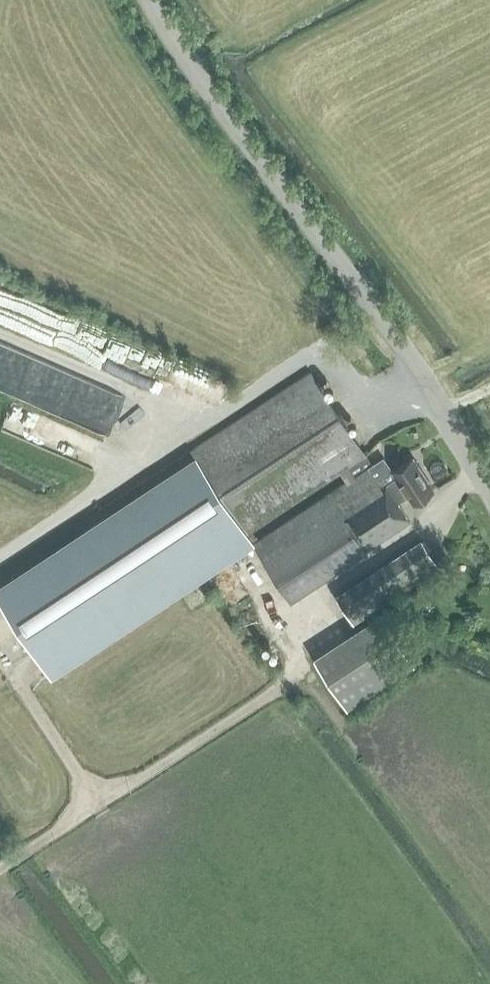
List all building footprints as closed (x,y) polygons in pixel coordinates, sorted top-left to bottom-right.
[(382,458),(371,465),(309,373),(190,451),(197,461),(0,591),(0,600),(48,672),(249,539),(289,600),(318,582),(409,522),(397,503),(408,496),(412,503),(432,489),(412,459),(392,472),(382,458)] [(15,396),(2,429),(96,467),(110,435),(15,396)] [(421,540),(416,543),(334,596),(351,623),(425,576),(437,568),(439,567),(421,540)] [(425,576),(466,637),(489,621),(489,604),(470,575),(450,588),(437,568),(425,576)] [(377,616),(354,631),(310,659),(342,710),(410,666),(377,616)]
